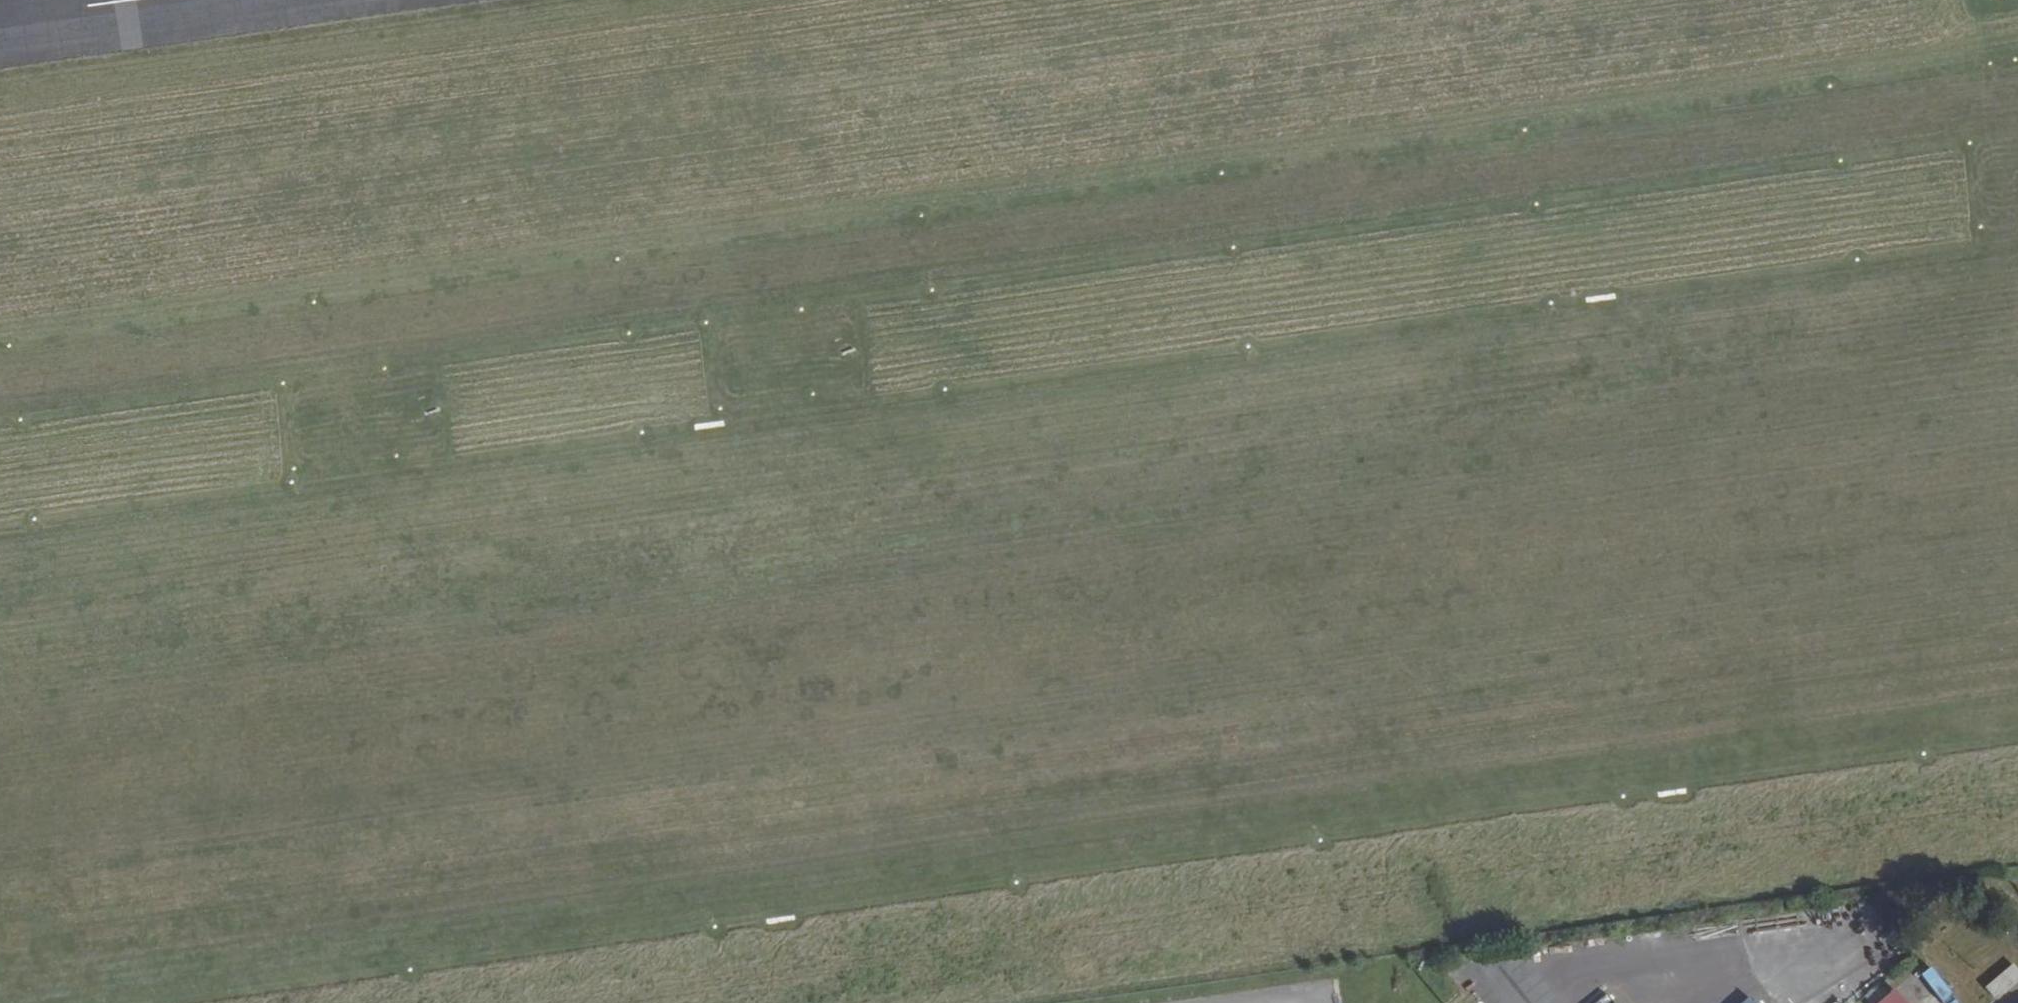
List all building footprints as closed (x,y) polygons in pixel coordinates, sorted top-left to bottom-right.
[(1931,978),(1924,971),(1915,978),(1921,986),(1931,978)] [(2015,979),(2008,971),(1982,994),(1989,1002),(2015,979)] [(1942,987),(1935,979),(1923,989),(1930,997),(1942,987)] [(1892,990),(1886,982),(1877,989),(1883,997),(1892,990)]
